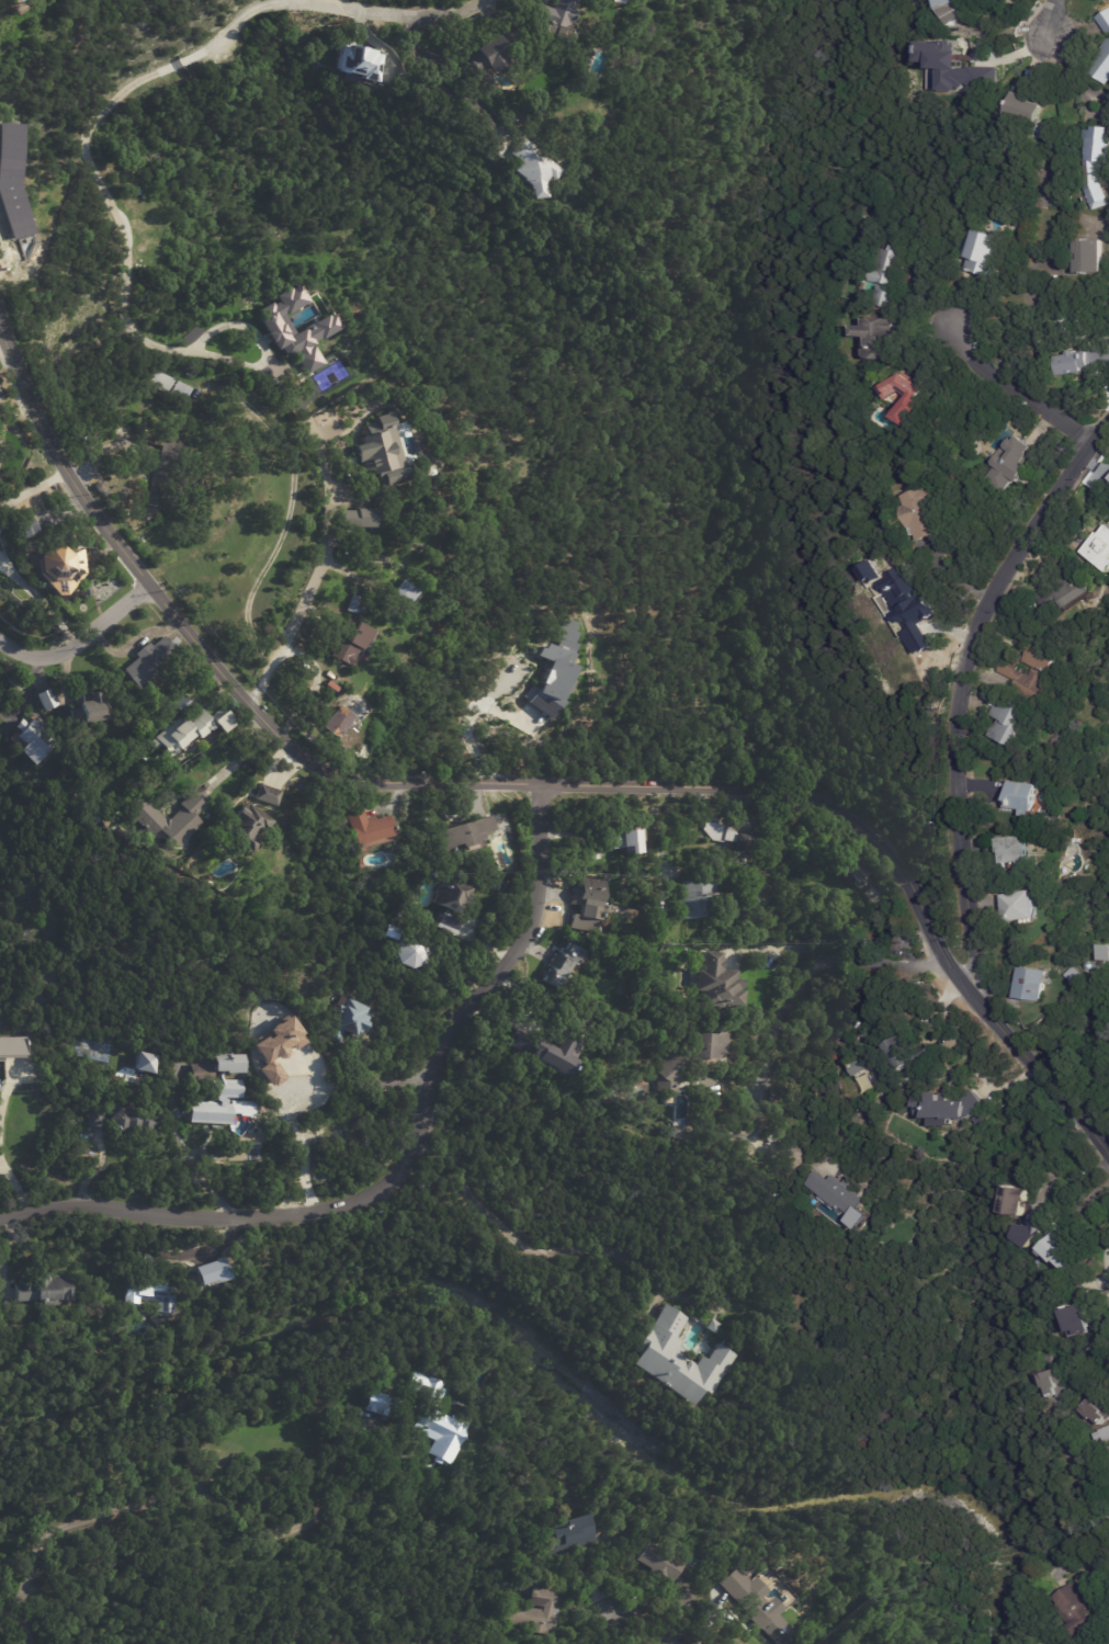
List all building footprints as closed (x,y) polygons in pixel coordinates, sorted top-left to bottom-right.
[(554,9),(558,0),(577,0),(574,10),(578,12),(574,23),(569,22),(567,27),(573,30),(570,32),(574,33),(572,42),(545,31),(548,23),(544,21),(543,23),(533,19),(540,2),(554,9)] [(940,12),(938,0),(974,0),(974,1),(966,4),(970,9),(947,24),(938,13),(940,12)] [(1099,19),(1108,12),(1108,35),(1106,30),(1099,19)] [(500,65),(487,73),(483,68),(474,73),(464,58),(474,52),(473,49),(495,35),(495,34),(508,25),(519,44),(500,56),(503,63),(500,65)] [(1087,69),(1108,41),(1108,85),(1108,87),(1087,69)] [(377,60),(370,84),(353,79),(354,76),(333,69),(343,42),(374,52),(373,54),(378,55),(377,60)] [(997,68),(962,67),(962,51),(958,51),(958,43),(923,42),(922,62),(935,63),(935,69),(942,69),(942,87),(996,88),(997,68)] [(1022,80),(1049,90),(1030,137),(1002,127),(1019,79),(1022,80)] [(1101,182),(1108,205),(1095,211),(1085,189),(1083,156),(1088,156),(1089,141),(1085,140),(1086,132),(1094,132),(1094,128),(1108,129),(1108,166),(1102,166),(1097,166),(1099,183),(1101,182)] [(533,145),(537,148),(535,149),(561,171),(551,181),(546,178),(541,183),(542,199),(525,201),(525,186),(519,181),(519,180),(510,171),(518,162),(509,155),(524,136),(533,145)] [(1060,176),(1040,175),(1039,203),(1059,203),(1060,176)] [(985,279),(961,271),(964,261),(959,259),(965,239),(970,241),(972,233),(994,240),(992,247),(999,249),(988,280),(985,279)] [(1079,275),(1077,275),(1077,263),(1075,263),(1074,253),(1077,253),(1077,242),(1102,242),(1104,274),(1090,275),(1090,276),(1086,276),(1086,275),(1079,275)] [(899,257),(895,280),(892,280),(891,287),(870,283),(872,272),(874,272),(879,251),(886,253),(887,247),(902,250),(899,257)] [(292,331),(284,313),(306,303),(297,284),(273,294),(276,301),(257,309),(279,359),(294,353),(303,373),(323,365),(312,341),(340,329),(333,313),(292,331)] [(893,291),(890,309),(873,306),(876,287),(893,291)] [(896,321),(896,362),(864,362),(862,359),(862,352),(864,349),(864,340),(853,340),(855,329),(862,329),(862,321),(871,321),(896,321)] [(204,331),(196,324),(183,339),(190,346),(204,331)] [(1090,354),(1108,352),(1108,368),(1085,372),(1085,375),(1061,378),(1057,358),(1067,356),(1067,353),(1076,352),(1077,354),(1090,353),(1090,354)] [(180,382),(192,388),(184,401),(145,382),(152,367),(180,382)] [(923,393),(916,403),(924,407),(918,416),(915,413),(905,429),(893,421),(907,398),(901,394),(887,403),(881,392),(884,389),(882,385),(899,374),(903,374),(915,382),(925,381),(924,385),(915,386),(923,392),(923,393)] [(381,486),(376,472),(373,473),(372,470),(365,473),(362,463),(360,463),(354,446),(362,444),(360,438),(367,435),(364,426),(375,422),(374,417),(384,413),(384,411),(389,409),(392,417),(388,418),(409,479),(382,488),(381,486)] [(143,504),(151,470),(149,469),(157,438),(179,443),(162,509),(143,504)] [(1023,442),(1039,453),(1031,463),(1028,461),(1026,465),(1033,469),(1021,486),(1016,483),(1009,492),(991,479),(997,469),(995,467),(995,465),(999,458),(1002,458),(1007,451),(1007,447),(1010,442),(1014,442),(1016,443),(1019,439),(1023,442)] [(938,536),(917,544),(915,537),(912,538),(908,530),(906,531),(898,510),(903,509),(899,499),(928,488),(933,502),(928,506),(940,535),(938,536)] [(343,510),(358,510),(358,508),(375,508),(375,511),(380,511),(380,520),(375,520),(375,526),(343,526),(343,510)] [(34,530),(34,531),(19,536),(13,522),(29,517),(34,530)] [(1106,528),(1108,530),(1108,576),(1082,554),(1096,534),(1098,536),(1106,526),(1106,528)] [(82,571),(64,593),(54,594),(36,574),(36,558),(37,556),(46,546),(61,545),(71,554),(83,549),(82,571)] [(853,569),(867,560),(878,578),(868,585),(865,580),(861,582),(853,569)] [(932,646),(919,624),(936,615),(925,596),(920,599),(901,567),(877,581),(906,631),(904,633),(916,655),(932,646)] [(1091,594),(1064,612),(1061,606),(1045,616),(1032,597),(1075,568),(1091,594)] [(404,581),(416,591),(391,625),(375,613),(400,579),(404,581)] [(353,594),(370,601),(364,616),(344,610),(351,593),(353,594)] [(578,621),(562,618),(557,646),(545,644),(539,652),(538,655),(543,659),(551,661),(543,671),(540,688),(531,686),(522,697),(549,719),(558,707),(561,691),(569,693),(571,680),(569,679),(572,664),(564,663),(569,657),(571,650),(573,648),(578,621)] [(374,632),(369,640),(366,639),(361,650),(358,648),(350,666),(330,657),(340,636),(346,638),(354,621),(374,630),(374,632)] [(133,660),(136,657),(134,654),(148,642),(150,645),(160,637),(176,657),(137,688),(122,669),(133,660)] [(1011,691),(1015,683),(996,673),(1005,656),(1019,662),(1015,671),(1026,678),(1030,669),(1020,665),(1030,645),(1034,647),(1036,645),(1057,656),(1040,693),(1043,694),(1038,706),(1010,693),(1011,691)] [(204,676),(195,683),(190,678),(200,670),(204,676)] [(49,689),(55,704),(41,710),(33,693),(48,687),(49,689)] [(67,708),(77,707),(73,691),(94,687),(95,695),(105,693),(110,719),(70,726),(67,708)] [(182,714),(192,702),(180,692),(170,704),(182,714)] [(361,703),(362,704),(337,738),(322,726),(348,693),(361,703)] [(996,702),(1025,714),(1018,730),(1021,733),(1014,752),(986,741),(993,726),(995,727),(997,722),(987,718),(994,702),(996,702)] [(213,725),(214,726),(197,738),(197,737),(196,737),(193,734),(182,742),(183,742),(178,747),(179,748),(168,756),(160,746),(155,749),(149,742),(155,737),(182,716),(184,718),(200,707),(213,725)] [(220,732),(219,733),(210,719),(223,710),(233,723),(220,732)] [(41,723),(46,728),(43,732),(53,741),(30,764),(13,749),(19,744),(11,735),(15,730),(10,726),(18,718),(23,724),(30,717),(33,721),(36,717),(41,723)] [(1005,801),(1007,781),(1034,784),(1031,813),(1028,813),(1028,817),(1018,815),(1019,809),(1004,807),(1005,801)] [(264,785),(281,792),(275,806),(256,798),(261,784),(264,785)] [(202,804),(203,806),(193,816),(204,827),(199,832),(196,830),(196,831),(194,829),(185,838),(186,838),(176,849),(162,836),(156,842),(129,815),(133,812),(127,805),(138,793),(163,819),(168,819),(181,807),(178,804),(191,792),(202,804)] [(263,815),(271,821),(267,826),(268,827),(264,832),(260,828),(251,839),(257,843),(257,847),(252,851),(249,852),(226,832),(231,826),(229,825),(235,819),(233,817),(244,805),(246,807),(249,803),(263,815)] [(364,810),(366,818),(374,816),(375,818),(388,815),(394,834),(354,846),(346,814),(364,809),(364,810)] [(758,831),(757,837),(749,842),(747,858),(731,855),(733,842),(722,840),(722,842),(711,840),(702,829),(703,821),(728,826),(732,819),(742,813),(748,814),(759,828),(758,831)] [(105,826),(101,819),(110,814),(114,820),(105,826)] [(488,817),(494,835),(486,837),(485,836),(482,838),(483,842),(474,844),(476,851),(471,852),(468,848),(462,850),(461,846),(444,851),(438,835),(488,817)] [(604,850),(602,831),(615,829),(615,830),(623,829),(622,827),(627,826),(627,829),(634,828),(636,840),(634,841),(635,851),(621,853),(620,848),(604,850)] [(1026,838),(1028,862),(1002,864),(1000,852),(997,852),(996,839),(1026,836),(1026,838)] [(867,874),(864,876),(869,881),(859,888),(855,883),(856,881),(836,855),(850,844),(871,871),(867,874)] [(432,902),(435,895),(434,893),(438,887),(439,886),(443,877),(472,891),(466,903),(464,902),(463,904),(459,902),(454,912),(431,903),(432,902)] [(595,923),(592,932),(569,928),(570,914),(577,915),(579,905),(570,904),(573,886),(580,888),(581,877),(603,881),(599,907),(600,907),(598,920),(595,919),(595,923)] [(710,917),(686,919),(681,881),(712,877),(716,907),(709,908),(710,917)] [(1037,918),(1007,923),(1002,896),(1031,891),(1037,918)] [(457,920),(452,934),(434,927),(440,912),(457,920)] [(422,963),(409,968),(398,963),(393,952),(400,939),(411,934),(423,939),(428,952),(422,963)] [(581,953),(575,964),(572,963),(557,988),(545,982),(547,977),(544,975),(557,953),(561,955),(563,953),(559,952),(562,946),(565,949),(569,943),(582,951),(581,953)] [(1098,945),(1108,946),(1108,962),(1097,961),(1098,945)] [(720,952),(718,970),(733,972),(733,979),(738,979),(737,988),(735,988),(734,990),(739,990),(738,1006),(721,1005),(721,1007),(700,1005),(701,991),(695,990),(697,970),(700,971),(702,951),(720,952)] [(1048,972),(1043,1002),(1016,999),(1020,967),(1048,972)] [(351,1038),(346,1034),(339,1046),(325,1039),(341,1008),(338,1006),(343,996),(349,999),(350,998),(370,1009),(365,1017),(367,1019),(364,1024),(365,1024),(361,1033),(355,1031),(352,1038),(351,1038)] [(879,1011),(882,1016),(873,1023),(868,1017),(875,1009),(879,1011)] [(305,1042),(290,1015),(267,1029),(270,1034),(251,1045),(263,1065),(257,1069),(268,1087),(284,1078),(274,1060),(305,1042)] [(565,1048),(552,1056),(552,1055),(542,1061),(533,1045),(578,1019),(581,1024),(592,1018),(598,1029),(566,1046),(567,1047),(565,1048)] [(505,1047),(566,1074),(579,1045),(557,1035),(552,1046),(513,1029),(505,1047)] [(723,1053),(716,1053),(715,1059),(704,1059),(704,1068),(693,1067),(693,1070),(677,1085),(677,1092),(657,1091),(657,1074),(652,1067),(674,1047),(686,1061),(688,1033),(715,1035),(715,1030),(725,1030),(724,1054),(723,1053)] [(929,1047),(936,1057),(924,1066),(920,1061),(904,1073),(886,1047),(905,1033),(909,1040),(907,1042),(914,1053),(927,1044),(929,1047)] [(5,1059),(5,1055),(25,1055),(25,1036),(0,1037),(0,1059),(5,1059)] [(155,1056),(149,1075),(132,1070),(136,1052),(155,1056)] [(240,1056),(240,1074),(224,1074),(223,1075),(224,1079),(242,1080),(241,1099),(224,1098),(228,1101),(228,1106),(234,1106),(233,1124),(189,1123),(189,1101),(219,1102),(214,1099),(214,1082),(191,1081),(192,1064),(211,1065),(213,1064),(213,1052),(231,1053),(231,1055),(240,1055),(240,1056)] [(868,1069),(862,1059),(848,1066),(853,1077),(868,1069)] [(916,1094),(916,1118),(933,1117),(933,1126),(951,1126),(951,1120),(980,1120),(980,1092),(963,1092),(963,1101),(942,1102),(942,1094),(916,1094)] [(120,1110),(124,1115),(132,1109),(137,1115),(144,1111),(155,1124),(140,1135),(136,1127),(127,1135),(122,1129),(115,1133),(112,1129),(87,1127),(89,1112),(106,1114),(106,1119),(120,1109),(120,1110)] [(835,1178),(845,1186),(849,1179),(855,1183),(850,1189),(859,1197),(862,1193),(868,1198),(864,1201),(865,1201),(852,1217),(842,1210),(839,1213),(805,1186),(816,1172),(829,1182),(834,1177),(835,1178)] [(1027,1204),(1026,1210),(1022,1209),(1021,1220),(997,1215),(1002,1188),(1029,1192),(1027,1204)] [(862,1223),(858,1231),(850,1225),(856,1217),(862,1223)] [(1042,1223),(1045,1223),(1043,1235),(1028,1251),(1016,1241),(1018,1226),(1032,1228),(1033,1222),(1042,1223)] [(1068,1247),(1082,1260),(1067,1274),(1056,1263),(1054,1266),(1040,1251),(1066,1225),(1073,1232),(1061,1244),(1065,1249),(1068,1247)] [(60,1300),(56,1300),(57,1305),(42,1305),(42,1300),(13,1301),(13,1284),(18,1284),(18,1281),(31,1281),(31,1283),(32,1283),(31,1272),(49,1271),(49,1275),(56,1275),(56,1273),(69,1273),(70,1300),(60,1300)] [(172,1313),(155,1312),(156,1301),(139,1300),(138,1303),(124,1302),(125,1280),(167,1283),(166,1288),(174,1288),(172,1313)] [(686,1318),(687,1319),(674,1339),(680,1343),(677,1348),(684,1352),(680,1358),(693,1367),(700,1357),(706,1361),(717,1345),(736,1357),(710,1396),(703,1392),(692,1407),(630,1365),(637,1354),(632,1351),(648,1326),(650,1327),(666,1305),(686,1318)] [(1085,1313),(1093,1335),(1075,1341),(1064,1312),(1082,1305),(1085,1313)] [(714,1322),(720,1325),(714,1335),(705,1329),(711,1319),(714,1322)] [(1068,1397),(1062,1398),(1061,1395),(1052,1398),(1049,1387),(1046,1388),(1042,1376),(1068,1367),(1072,1379),(1070,1379),(1071,1381),(1070,1382),(1074,1395),(1068,1397)] [(446,1395),(442,1403),(437,1401),(431,1413),(434,1415),(437,1409),(451,1417),(452,1414),(469,1422),(466,1430),(467,1431),(460,1448),(463,1449),(454,1464),(446,1461),(444,1464),(437,1460),(439,1456),(430,1453),(437,1440),(414,1428),(422,1413),(416,1409),(423,1395),(407,1386),(416,1370),(430,1376),(431,1375),(444,1383),(443,1386),(449,1390),(446,1395)] [(394,1399),(389,1416),(363,1408),(369,1388),(395,1397),(394,1399)] [(1100,1391),(1108,1399),(1108,1420),(1108,1419),(1102,1425),(1095,1418),(1093,1419),(1083,1410),(1086,1407),(1100,1391)] [(1100,1429),(1108,1426),(1108,1440),(1105,1441),(1104,1438),(1098,1440),(1095,1432),(1101,1431),(1100,1429)] [(591,1530),(595,1543),(579,1546),(577,1540),(555,1545),(550,1527),(566,1522),(565,1517),(587,1511),(591,1530)] [(661,1551),(682,1563),(681,1565),(694,1573),(686,1588),(658,1572),(658,1574),(649,1568),(650,1567),(635,1557),(645,1541),(661,1551)] [(791,1636),(783,1643),(777,1643),(726,1595),(743,1577),(750,1585),(756,1580),(760,1585),(755,1591),(766,1602),(772,1596),(778,1601),(771,1608),(795,1632),(791,1636)] [(1096,1610),(1088,1614),(1095,1623),(1073,1639),(1065,1628),(1068,1625),(1055,1606),(1057,1605),(1053,1597),(1074,1581),(1082,1592),(1084,1590),(1097,1609),(1096,1610)] [(555,1592),(551,1613),(557,1614),(554,1635),(535,1632),(535,1630),(506,1624),(509,1603),(542,1609),(543,1606),(528,1603),(531,1585),(555,1589),(555,1592)]
